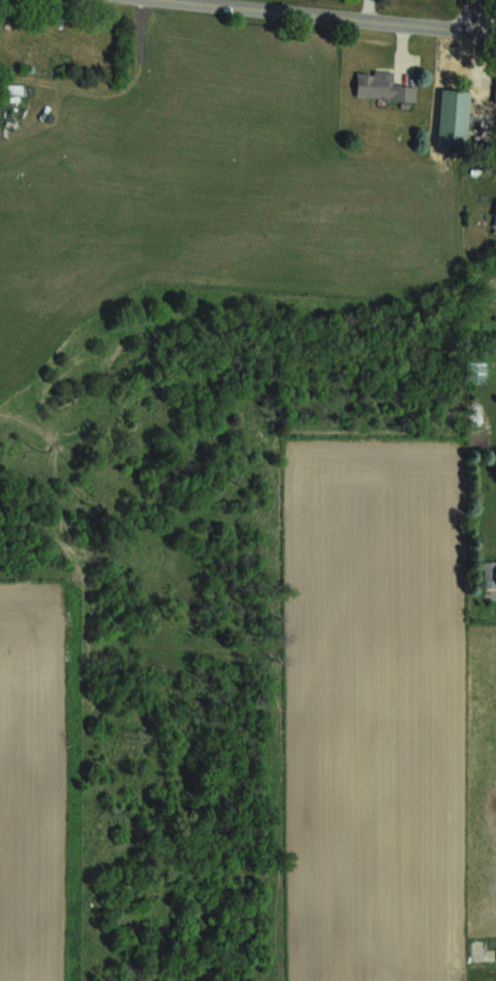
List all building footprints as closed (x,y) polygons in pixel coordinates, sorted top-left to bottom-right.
[(416,100),(416,85),(393,84),(394,71),(357,70),(356,98),(416,100)] [(436,145),(465,148),(470,91),(441,89),(436,145)] [(484,561),(484,588),(495,588),(495,561),(484,561)]
